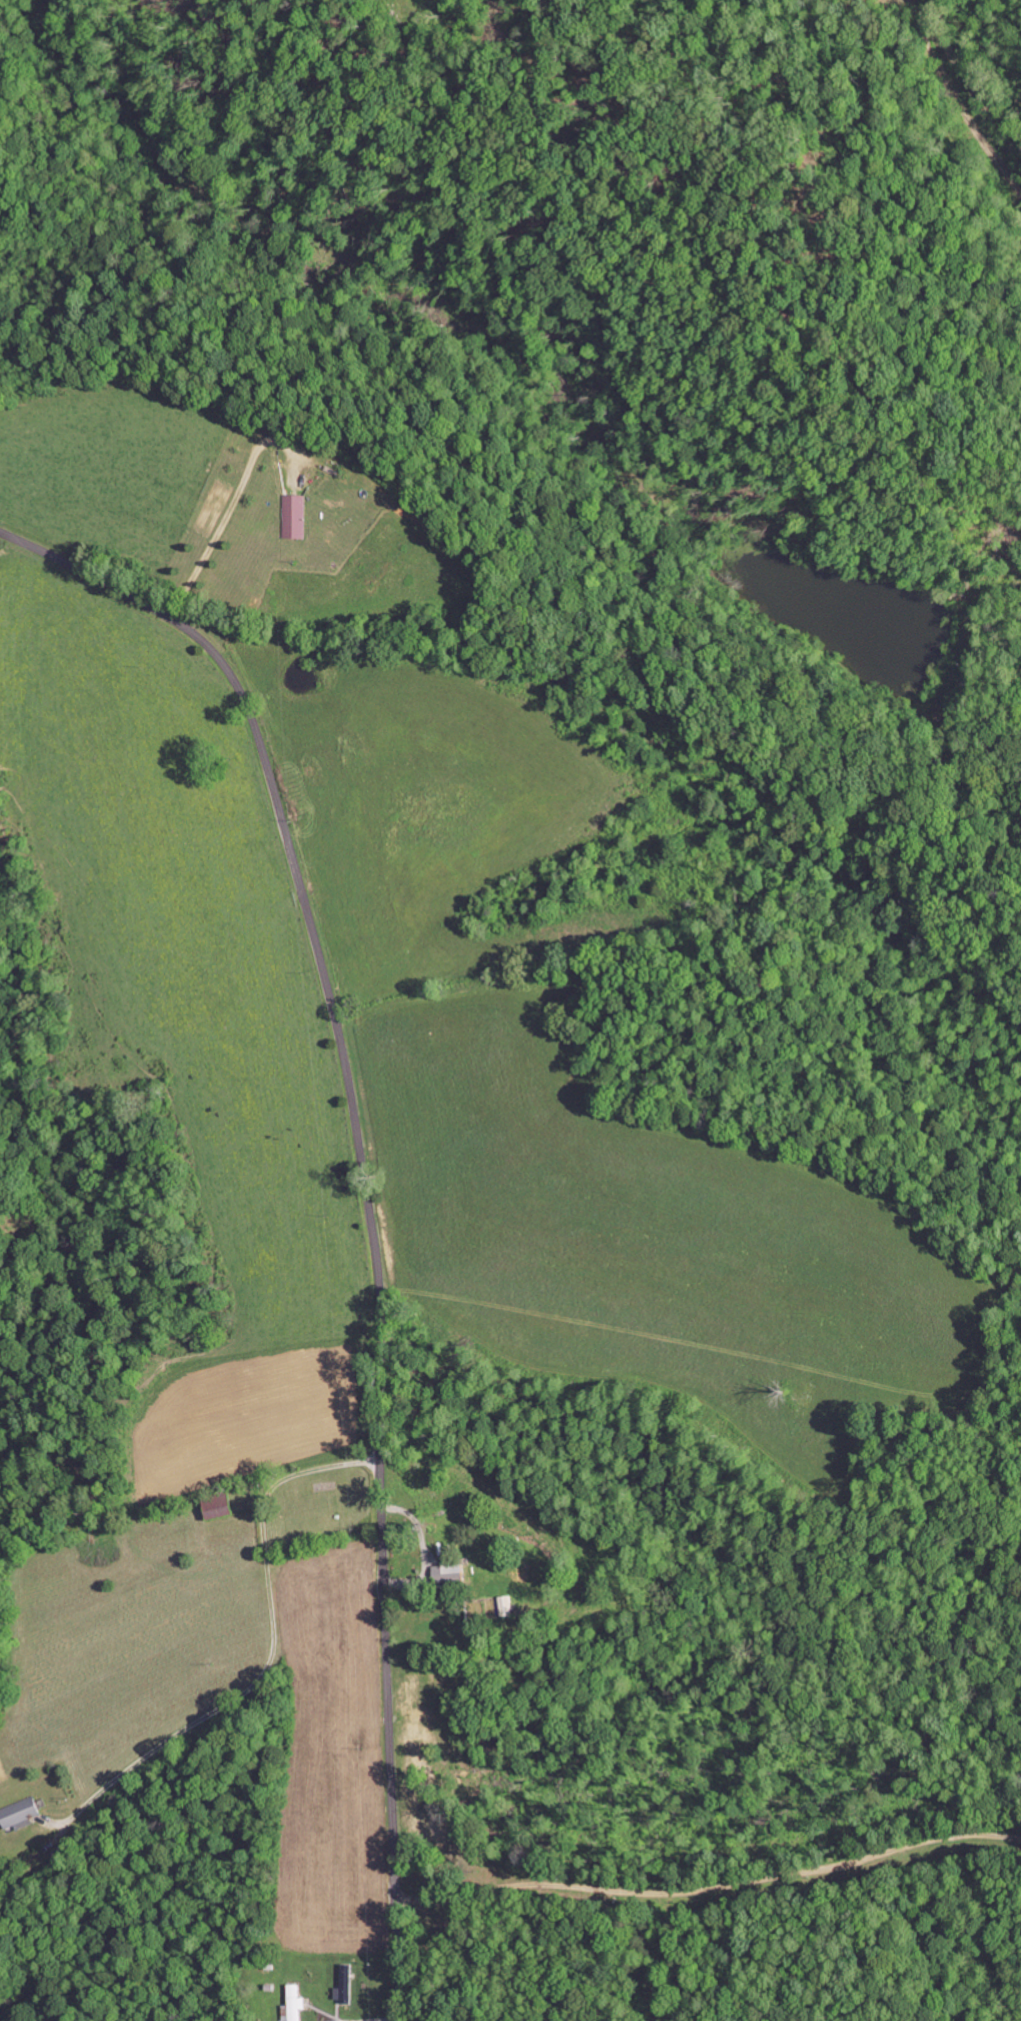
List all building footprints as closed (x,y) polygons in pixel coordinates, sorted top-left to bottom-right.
[(306,538),(307,495),(284,494),(283,538),(306,538)] [(234,1514),(228,1493),(202,1499),(207,1520),(234,1514)] [(465,1579),(461,1559),(433,1565),(438,1585),(465,1579)] [(512,1615),(511,1595),(499,1595),(500,1616),(512,1615)] [(16,1826),(43,1815),(34,1795),(0,1809),(0,1814),(6,1829),(16,1825),(16,1826)] [(349,2001),(349,1964),(340,1965),(340,1988),(333,1988),(333,2002),(349,2001)] [(298,2009),(304,2009),(303,1996),(298,1996),(298,1984),(287,1984),(288,2020),(299,2020),(298,2009)]
